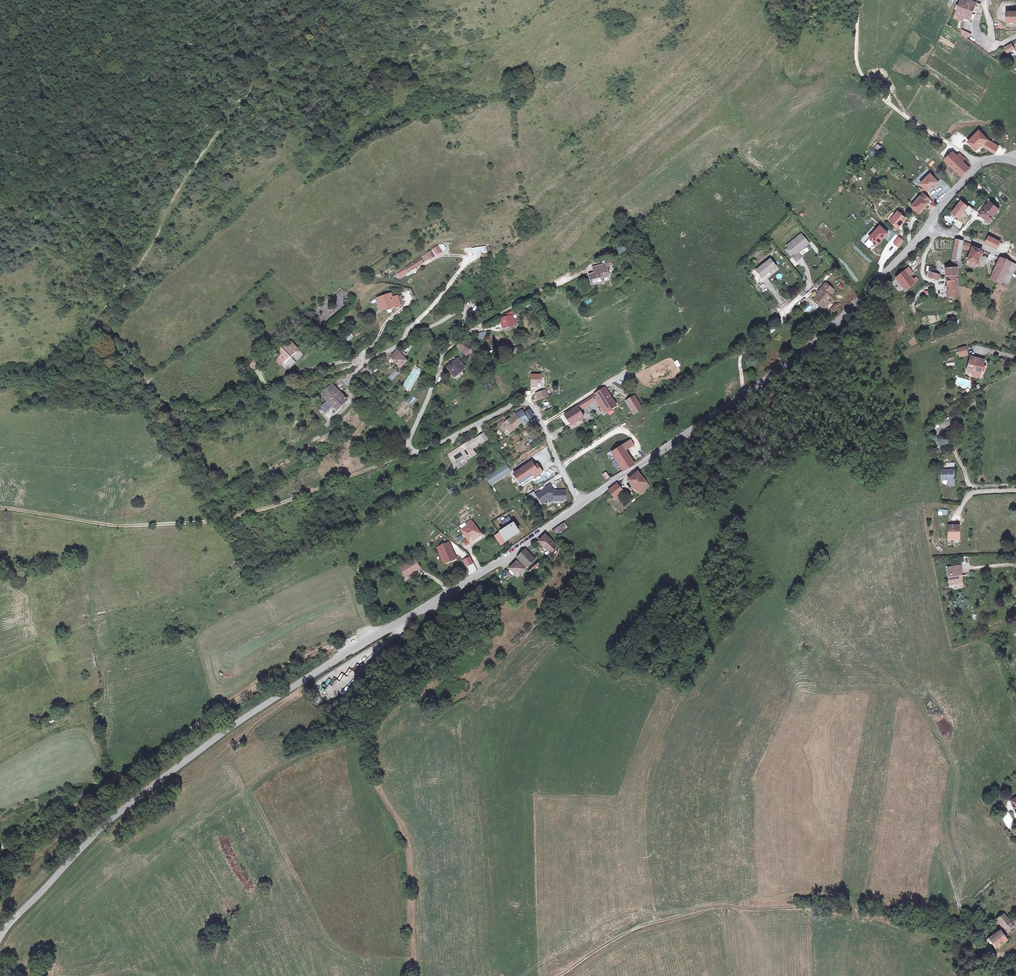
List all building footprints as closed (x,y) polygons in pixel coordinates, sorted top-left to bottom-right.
[(968,0),(962,0),(957,13),(957,14),(969,18),(973,20),(979,4),(968,0)] [(957,14),(957,13),(956,13),(954,17),(962,20),(962,19),(972,23),(973,20),(969,18),(957,14)] [(994,156),(1000,149),(983,139),(977,134),(966,144),(976,152),(980,148),(994,156)] [(957,173),(965,165),(964,164),(965,162),(963,159),(960,156),(957,158),(953,155),(946,162),(957,173)] [(968,169),(965,165),(957,173),(960,175),(968,169)] [(937,183),(929,175),(919,185),(927,193),(937,183)] [(930,201),(923,195),(920,198),(911,208),(919,215),(928,205),(927,204),(930,201)] [(958,218),(962,214),(968,219),(970,216),(969,216),(965,211),(968,207),(962,201),(952,213),(958,218)] [(998,211),(991,205),(982,216),(991,224),(994,221),(991,219),(998,211)] [(969,206),(968,207),(965,211),(969,216),(973,210),(969,206)] [(897,211),(888,222),(898,229),(906,219),(897,211)] [(962,214),(958,218),(957,219),(964,225),(968,219),(962,214)] [(886,235),(879,228),(868,240),(875,247),(886,235)] [(800,236),(785,248),(787,250),(792,255),(794,257),(802,250),(801,249),(807,245),(800,236)] [(985,243),(996,247),(999,242),(989,237),(985,243)] [(903,243),(898,238),(892,244),(898,249),(903,243)] [(957,244),(954,260),(957,261),(960,261),(962,244),(957,244)] [(467,256),(487,252),(486,245),(466,249),(467,256)] [(420,258),(422,261),(428,257),(429,259),(434,256),(430,250),(419,257),(420,258)] [(972,250),(971,254),(968,262),(970,262),(976,265),(978,266),(982,254),(972,250)] [(756,260),(760,265),(768,259),(764,254),(756,260)] [(993,272),(1003,278),(1009,268),(1013,270),(1015,266),(1015,265),(1000,257),(993,272)] [(422,261),(420,258),(397,273),(400,278),(423,263),(422,261)] [(770,263),(756,274),(762,282),(769,276),(767,275),(775,270),(770,263)] [(603,280),(609,278),(605,266),(592,269),(594,276),(588,277),(591,287),(602,285),(601,280),(603,280)] [(1003,278),(993,272),(992,272),(989,277),(1005,286),(1013,270),(1009,268),(1003,278)] [(945,270),(946,279),(958,279),(957,269),(953,269),(945,270)] [(908,277),(904,272),(895,281),(907,292),(917,282),(914,279),(912,281),(908,277)] [(938,278),(933,276),(927,273),(927,275),(929,277),(928,280),(936,283),(938,278)] [(958,279),(946,279),(947,299),(958,297),(958,279)] [(814,301),(822,308),(825,304),(827,302),(825,300),(833,291),(825,284),(817,294),(819,295),(814,301)] [(394,304),(395,306),(400,304),(399,302),(397,296),(397,295),(392,297),(391,293),(377,297),(381,309),(385,307),(394,304)] [(838,304),(831,307),(834,313),(841,310),(838,304)] [(503,320),(506,327),(513,324),(511,317),(503,320)] [(282,346),(274,353),(282,361),(288,356),(290,357),(298,349),(290,341),(284,347),(282,346)] [(462,342),(456,351),(465,358),(472,349),(462,342)] [(970,348),(962,349),(964,358),(972,356),(970,348)] [(389,359),(399,370),(407,363),(404,360),(406,358),(407,357),(403,353),(403,354),(400,356),(397,352),(389,359)] [(274,353),(271,356),(280,365),(283,362),(282,361),(274,353)] [(290,357),(284,364),(286,366),(285,369),(289,370),(295,362),(290,357)] [(977,373),(983,375),(985,369),(987,363),(980,361),(981,360),(975,357),(970,371),(977,373)] [(253,360),(243,365),(244,368),(247,367),(249,372),(257,367),(255,363),(253,360)] [(456,363),(453,366),(460,374),(463,371),(456,363)] [(460,374),(453,366),(453,365),(445,372),(455,384),(463,377),(460,374)] [(357,375),(362,381),(370,375),(365,369),(357,375)] [(395,375),(386,383),(388,385),(396,377),(395,375)] [(531,375),(531,387),(537,387),(537,383),(541,383),(541,375),(531,375)] [(347,401),(332,385),(322,393),(329,401),(322,409),(326,413),(333,406),(337,411),(347,401)] [(594,394),(597,399),(605,412),(616,405),(605,387),(594,394)] [(537,394),(539,400),(548,397),(545,391),(537,394)] [(597,399),(594,394),(576,406),(576,407),(578,410),(582,407),(583,408),(597,399)] [(410,406),(417,400),(414,396),(407,402),(410,406)] [(634,397),(625,403),(633,416),(642,411),(634,397)] [(564,414),(560,416),(567,426),(570,424),(571,425),(583,418),(578,410),(576,407),(564,414)] [(510,430),(522,421),(523,422),(529,420),(528,418),(525,412),(522,409),(516,413),(517,414),(516,415),(512,418),(512,417),(508,420),(505,418),(499,423),(501,426),(504,423),(507,427),(510,430)] [(530,409),(525,412),(528,418),(534,415),(530,409)] [(954,427),(951,421),(942,425),(945,431),(954,427)] [(524,437),(532,432),(530,428),(522,433),(524,437)] [(483,433),(477,437),(480,442),(481,443),(487,439),(483,433)] [(463,448),(461,446),(448,455),(452,462),(458,458),(463,455),(466,460),(475,453),(472,449),(477,445),(476,444),(473,440),(473,439),(464,444),(465,446),(463,448)] [(621,446),(625,451),(633,446),(630,440),(621,446)] [(623,471),(634,464),(631,459),(625,451),(621,446),(611,452),(623,471)] [(541,471),(536,463),(534,465),(531,461),(513,473),(521,485),(541,471)] [(486,478),(489,483),(491,485),(505,476),(505,475),(504,473),(509,470),(509,469),(507,465),(486,478)] [(943,481),(948,480),(948,486),(955,486),(955,479),(954,480),(953,469),(942,470),(943,481)] [(628,481),(640,495),(650,487),(637,472),(628,481)] [(616,499),(618,501),(622,499),(620,496),(623,493),(616,484),(608,490),(615,499),(616,499)] [(554,491),(551,486),(537,495),(543,504),(552,497),(554,497),(554,501),(564,501),(564,500),(566,500),(566,491),(554,491)] [(536,496),(534,492),(526,497),(528,501),(536,496)] [(509,516),(500,521),(503,527),(512,522),(509,516)] [(464,535),(458,539),(460,542),(466,538),(468,542),(480,534),(471,520),(466,524),(468,527),(461,531),(464,535)] [(505,539),(518,531),(513,524),(500,532),(505,539)] [(570,532),(563,526),(552,534),(558,541),(570,532)] [(949,540),(958,541),(958,529),(950,529),(949,540)] [(499,533),(494,536),(500,545),(506,542),(499,533)] [(556,551),(544,538),(538,544),(551,557),(556,551)] [(445,563),(452,560),(455,559),(448,543),(438,547),(445,563)] [(526,550),(524,553),(519,558),(527,567),(535,560),(526,550)] [(400,567),(404,575),(412,570),(413,572),(420,569),(415,559),(400,567)] [(507,573),(515,581),(523,573),(515,565),(507,573)] [(536,567),(527,576),(530,579),(539,570),(536,567)] [(961,568),(948,570),(950,587),(956,586),(956,584),(960,584),(960,578),(962,578),(961,568)] [(949,910),(948,917),(957,920),(958,909),(956,907),(951,908),(949,910)] [(1004,927),(1010,922),(1004,914),(996,919),(1002,927),(1004,927)] [(1013,926),(1010,922),(1004,927),(1006,930),(1013,926)] [(999,930),(988,938),(992,943),(995,947),(1006,940),(999,930)]
